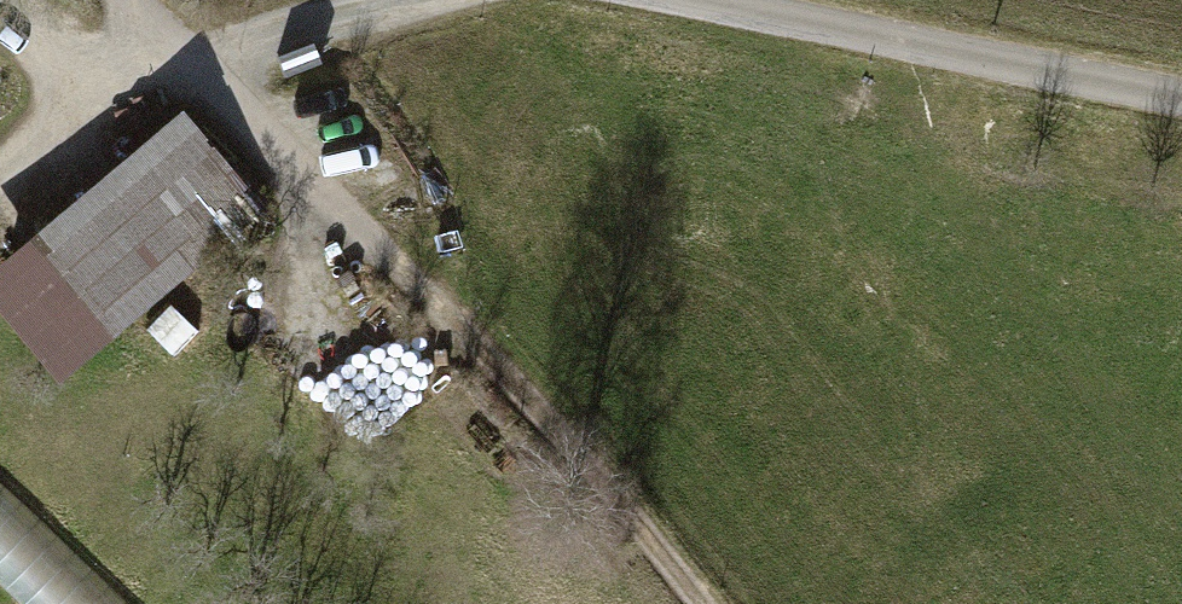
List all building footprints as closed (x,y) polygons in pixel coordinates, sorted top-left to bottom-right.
[(181,108),(25,232),(104,330),(260,206),(181,108)] [(23,603),(126,603),(0,483),(0,582),(23,603)]
